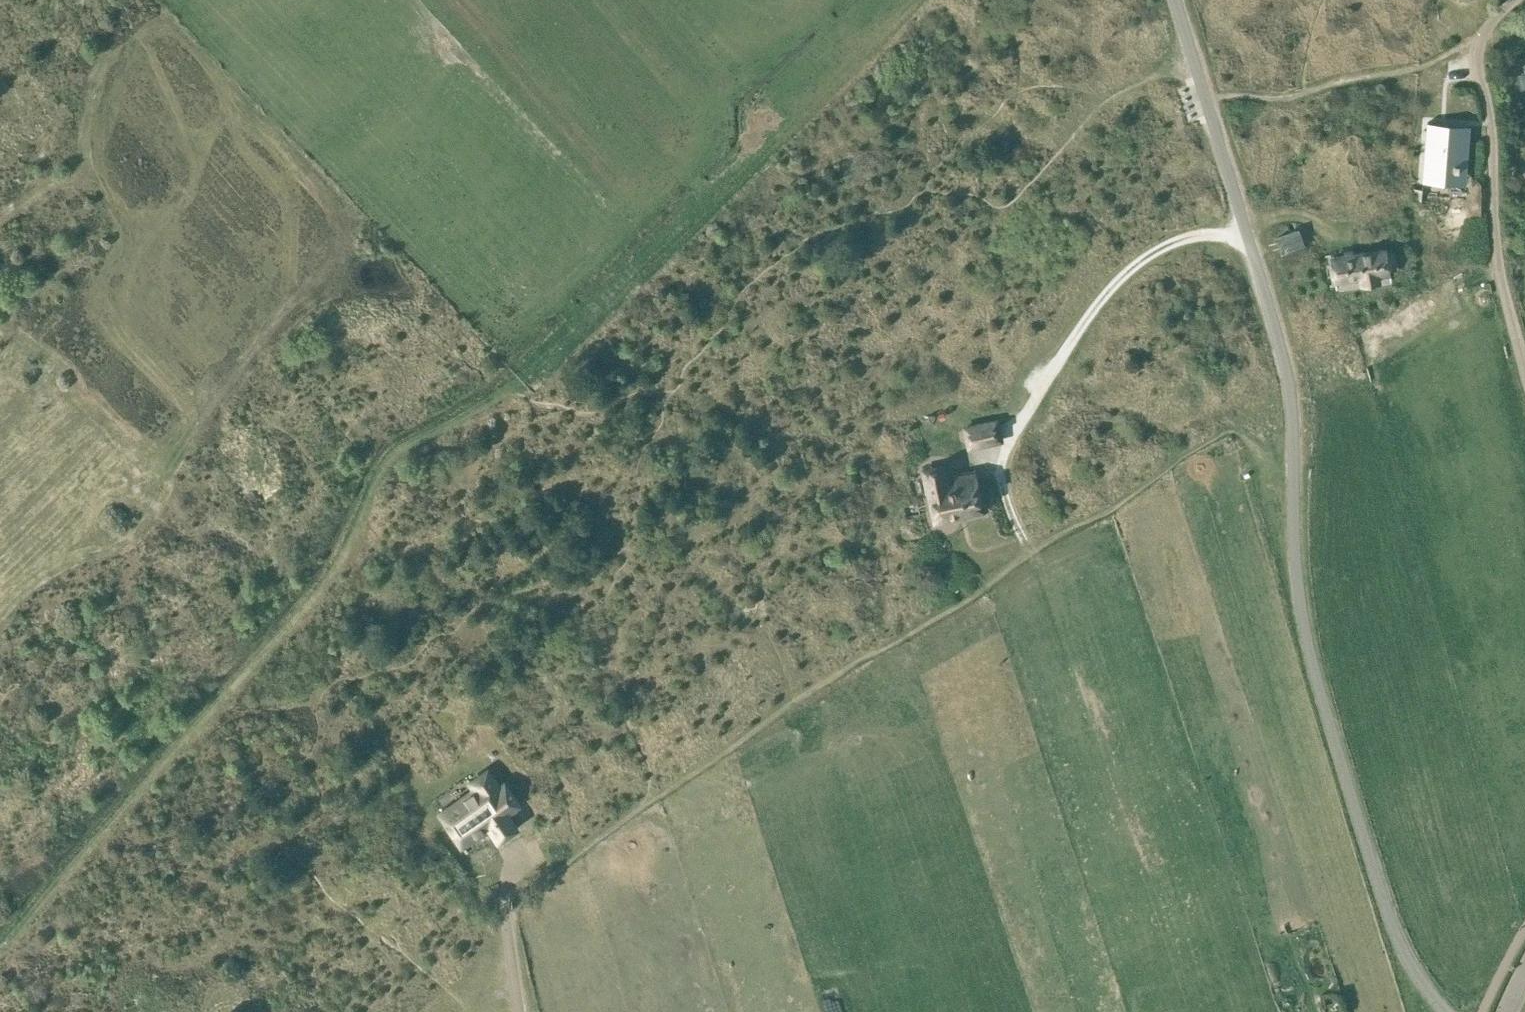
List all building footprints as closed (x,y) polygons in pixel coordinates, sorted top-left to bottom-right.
[(1513,61),(1520,88),(1524,86),(1524,58),(1513,61)] [(1427,122),(1422,182),(1423,182),(1423,178),(1457,180),(1461,129),(1427,126),(1428,122),(1427,122)] [(1414,190),(1413,201),(1421,202),(1422,191),(1414,190)] [(1281,255),(1305,246),(1298,229),(1274,237),(1281,255)] [(1362,285),(1379,282),(1378,274),(1389,273),(1385,251),(1331,259),(1335,281),(1361,277),(1362,285)] [(999,417),(962,426),(967,451),(1004,443),(999,417)] [(956,486),(950,487),(945,463),(923,468),(928,492),(935,522),(958,517),(958,514),(983,509),(975,471),(954,476),(956,486)] [(470,783),(474,789),(439,813),(460,842),(487,823),(496,836),(512,825),(503,812),(516,803),(502,784),(497,788),(485,772),(470,783)]
